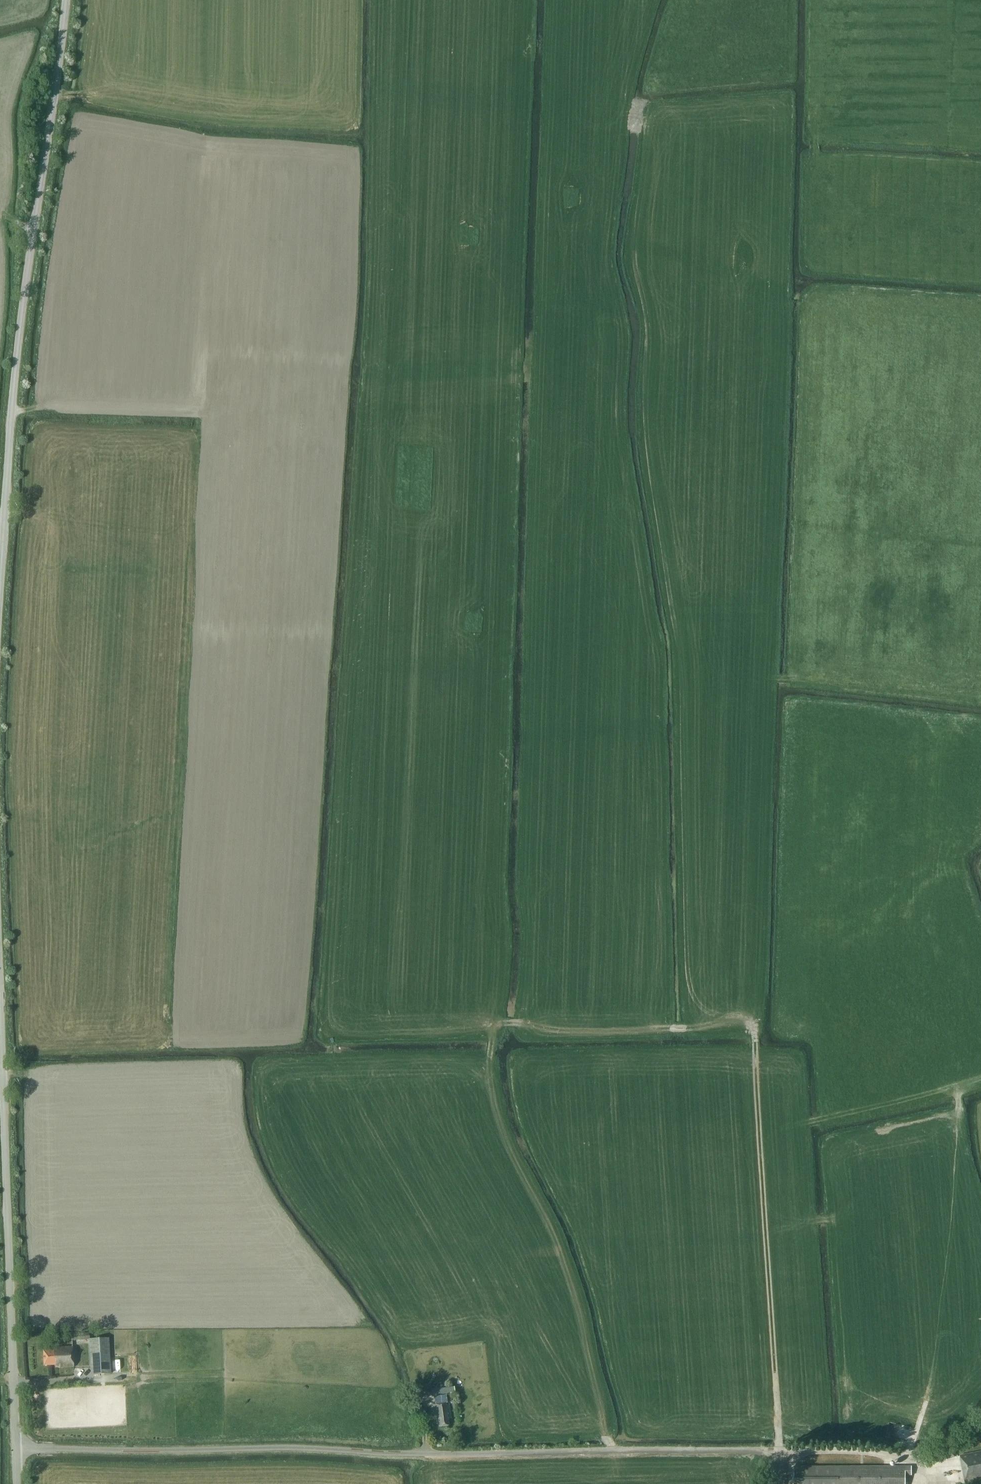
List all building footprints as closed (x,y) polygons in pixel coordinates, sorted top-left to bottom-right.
[(109,1338),(89,1339),(89,1340),(90,1346),(91,1374),(111,1373),(109,1338)] [(55,1365),(55,1367),(74,1366),(73,1347),(54,1348),(54,1350),(43,1351),(44,1365),(55,1365)] [(435,1404),(432,1405),(434,1416),(437,1415),(439,1427),(449,1425),(448,1419),(451,1418),(449,1402),(447,1403),(446,1393),(447,1393),(446,1386),(433,1388),(435,1404)] [(940,1448),(943,1459),(954,1457),(952,1446),(940,1448)] [(965,1483),(980,1480),(980,1452),(960,1456),(965,1483)] [(906,1475),(912,1475),(912,1467),(906,1467),(794,1467),(794,1483),(906,1483),(906,1475)]
